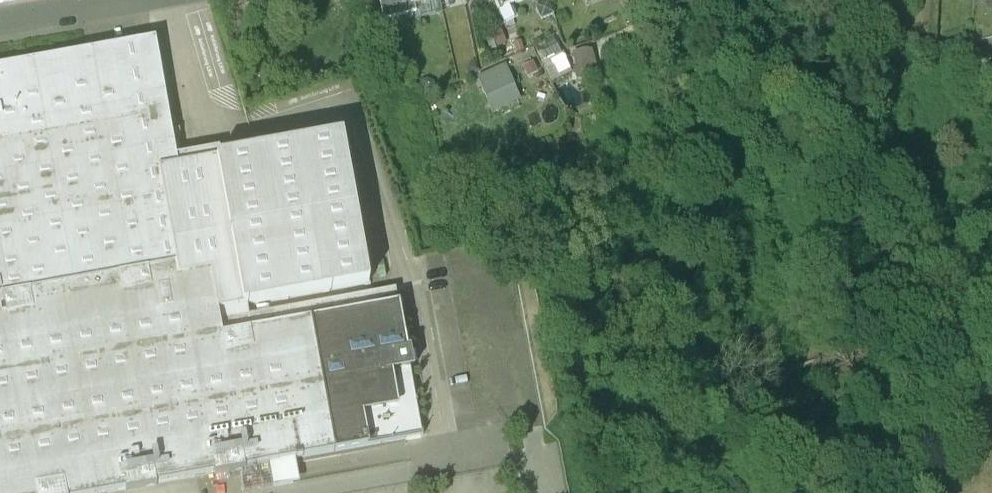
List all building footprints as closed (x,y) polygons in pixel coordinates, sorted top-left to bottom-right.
[(505,11),(514,7),(512,2),(517,0),(500,0),(505,11)] [(593,37),(585,40),(589,53),(594,67),(603,64),(593,37)] [(176,262),(178,273),(212,267),(219,307),(370,281),(344,134),(159,167),(136,40),(0,64),(0,295),(176,262)] [(589,53),(585,40),(574,44),(579,57),(589,53)] [(559,61),(570,56),(564,42),(553,46),(559,61)] [(533,48),(522,53),(531,68),(541,63),(533,48)] [(509,53),(478,64),(490,101),(521,91),(509,53)] [(536,155),(526,160),(531,176),(542,172),(536,155)] [(0,295),(0,492),(89,492),(129,486),(129,488),(158,483),(157,480),(219,469),(219,472),(246,467),(246,465),(426,433),(413,365),(416,364),(413,347),(410,347),(400,298),(223,330),(219,307),(212,267),(178,273),(176,262),(0,295)]
